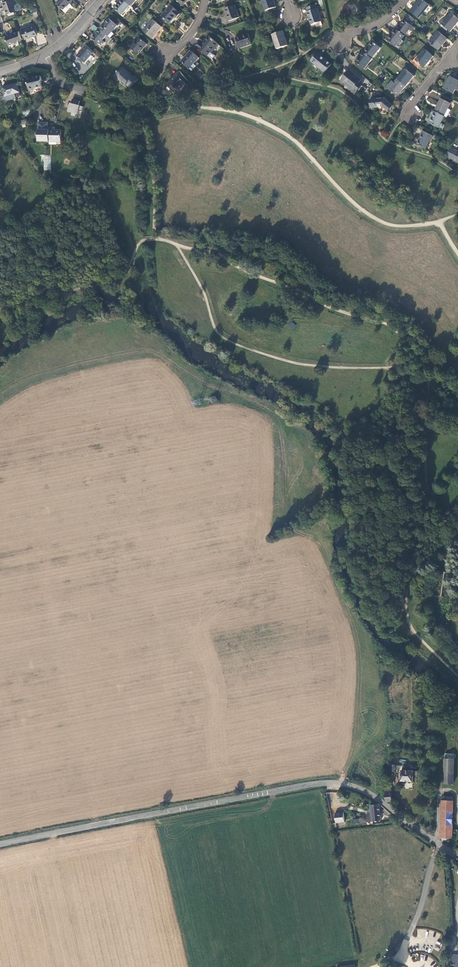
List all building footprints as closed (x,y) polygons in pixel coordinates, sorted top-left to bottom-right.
[(3,3),(5,7),(6,7),(9,14),(17,11),(22,9),(20,2),(15,4),(14,0),(11,0),(3,3)] [(57,3),(64,9),(67,6),(70,3),(70,4),(73,0),(60,0),(57,3)] [(130,6),(123,0),(122,0),(120,3),(115,9),(122,15),(130,6)] [(266,11),(276,8),(273,0),(261,0),(266,11)] [(422,0),(419,0),(415,5),(410,12),(418,19),(429,5),(422,0)] [(321,22),(315,5),(306,9),(308,12),(306,13),(308,19),(311,26),(315,24),(321,22)] [(180,14),(170,6),(161,17),(169,24),(173,19),(174,17),(176,18),(180,14)] [(234,6),(224,9),(227,16),(229,21),(239,18),(234,6)] [(451,13),(442,25),(450,32),(455,26),(457,22),(457,19),(451,13)] [(105,24),(100,30),(108,37),(117,26),(109,19),(105,24)] [(161,28),(153,20),(143,31),(152,39),(157,33),(161,28)] [(398,26),(395,29),(404,36),(409,30),(411,32),(414,28),(411,26),(404,21),(401,25),(399,27),(398,26)] [(35,24),(23,29),(26,39),(31,37),(31,36),(34,35),(38,33),(35,24)] [(400,41),(404,36),(395,29),(391,35),(386,40),(395,47),(400,41)] [(110,43),(112,40),(108,37),(100,30),(96,34),(92,39),(102,47),(104,43),(102,41),(105,38),(110,43)] [(9,45),(22,40),(19,31),(13,33),(6,36),(9,45)] [(283,32),(272,35),(277,49),(287,46),(285,39),(283,32)] [(447,40),(438,32),(429,44),(438,51),(443,45),(447,40)] [(248,35),(236,39),(237,43),(239,49),(251,45),(248,35)] [(146,45),(137,36),(134,40),(135,41),(129,48),(137,55),(139,53),(139,52),(142,49),(142,50),(144,47),(146,45)] [(218,44),(209,36),(205,41),(202,44),(199,42),(196,45),(209,57),(212,54),(212,53),(211,53),(218,44)] [(368,47),(364,53),(371,59),(380,48),(372,42),(368,47)] [(92,53),(85,46),(80,51),(76,56),(84,63),(92,53)] [(433,57),(424,50),(416,60),(424,67),(429,62),(433,57)] [(199,59),(191,52),(187,56),(181,62),(190,69),(196,62),(199,59)] [(310,61),(323,73),(330,65),(325,61),(321,57),(321,56),(318,53),(310,61)] [(364,69),(372,59),(371,59),(364,53),(360,57),(356,63),(364,69)] [(196,62),(190,69),(192,72),(199,64),(196,62)] [(127,71),(122,67),(115,76),(121,82),(120,83),(125,87),(126,85),(131,89),(138,80),(134,76),(134,77),(131,74),(129,73),(128,73),(126,71),(127,71)] [(405,70),(397,80),(405,86),(409,82),(413,77),(405,70)] [(187,81),(180,72),(177,74),(174,76),(175,77),(172,80),(167,84),(173,92),(180,86),(181,88),(183,90),(187,86),(184,83),(186,82),(187,81)] [(354,94),(361,86),(358,83),(360,81),(352,74),(351,75),(347,72),(345,75),(341,80),(345,83),(346,83),(349,86),(347,89),(354,94)] [(41,82),(43,81),(41,76),(33,78),(32,77),(27,78),(30,91),(34,90),(35,88),(42,87),(41,82)] [(450,76),(446,82),(443,89),(453,94),(457,83),(457,80),(450,76)] [(401,91),(405,86),(397,80),(389,91),(397,97),(401,91)] [(16,99),(15,94),(20,92),(18,84),(3,88),(4,93),(3,93),(1,96),(2,100),(5,102),(16,99)] [(79,105),(80,101),(73,99),(72,103),(71,103),(69,112),(72,113),(71,116),(76,117),(77,114),(78,114),(79,110),(82,111),(84,106),(79,105)] [(383,99),(370,100),(370,108),(381,108),(385,111),(387,108),(390,110),(391,108),(393,106),(383,99)] [(437,106),(434,112),(444,117),(446,118),(450,111),(447,110),(450,104),(441,99),(437,106)] [(438,129),(444,117),(434,112),(431,118),(428,124),(438,129)] [(61,141),(61,130),(54,130),(54,128),(48,128),(48,123),(39,122),(38,141),(49,142),(49,140),(61,141)] [(426,148),(432,135),(422,130),(420,134),(421,135),(420,138),(417,144),(426,148)] [(457,152),(453,150),(453,151),(449,149),(446,157),(449,159),(453,161),(453,162),(457,164),(457,152)] [(51,156),(44,155),(43,170),(50,170),(51,156)] [(453,783),(454,758),(445,758),(445,767),(444,783),(453,783)] [(413,776),(416,776),(417,776),(417,772),(415,772),(402,771),(401,782),(413,783),(413,776)] [(446,797),(442,797),(440,837),(442,838),(448,838),(451,838),(453,802),(446,801),(446,797)] [(380,821),(379,805),(375,805),(370,805),(371,822),(380,821)] [(343,823),(343,813),(334,814),(335,824),(343,823)] [(449,966),(457,966),(457,965),(457,954),(451,954),(449,966)]
